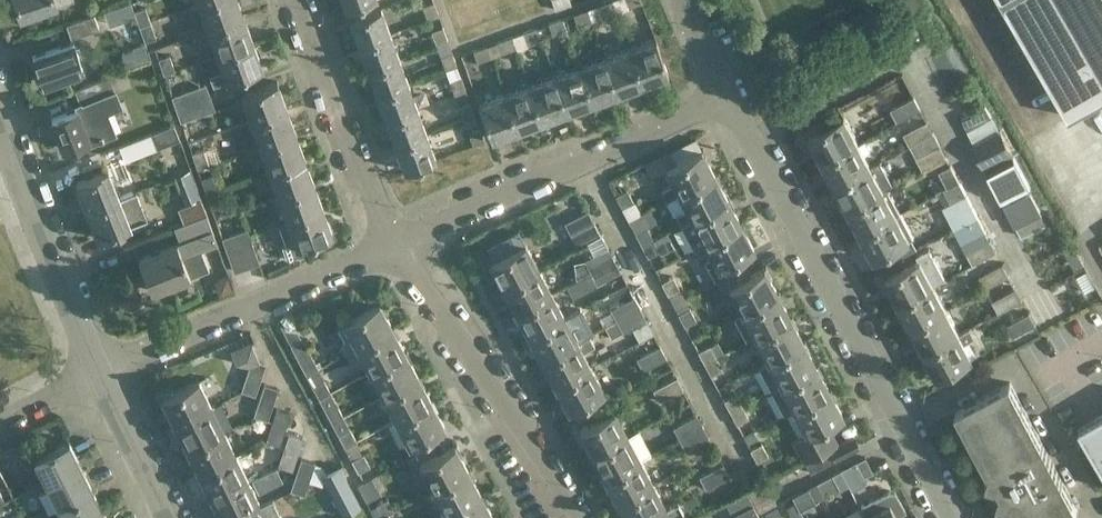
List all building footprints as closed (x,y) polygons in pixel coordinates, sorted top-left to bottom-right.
[(21,16),(69,0),(15,0),(21,16)] [(245,16),(239,0),(209,0),(199,4),(208,29),(245,16)] [(600,4),(603,15),(617,10),(613,0),(610,0),(600,4)] [(1070,116),(1101,98),(1101,0),(1003,0),(1070,116)] [(130,1),(104,11),(109,25),(135,15),(130,1)] [(435,1),(422,5),(427,19),(440,14),(435,1)] [(146,6),(140,8),(135,10),(140,25),(151,22),(146,6)] [(359,44),(392,32),(383,7),(350,17),(359,44)] [(574,13),(578,25),(592,20),(588,8),(574,13)] [(100,27),(94,13),(67,23),(71,37),(100,27)] [(245,16),(208,29),(217,54),(254,41),(245,16)] [(553,34),(566,29),(562,17),(549,22),(553,34)] [(140,25),(145,41),(157,37),(151,22),(140,25)] [(436,44),(449,39),(444,26),(431,30),(436,44)] [(523,31),(528,42),(541,37),(537,26),(523,31)] [(368,69),(401,57),(392,32),(359,44),(368,69)] [(516,47),(512,35),(498,40),(503,52),(516,47)] [(630,47),(643,83),(669,74),(656,37),(630,47)] [(84,67),(75,40),(32,55),(42,82),(84,67)] [(217,54),(223,70),(210,74),(214,85),(263,67),(254,41),(217,54)] [(144,44),(122,52),(126,64),(148,57),(144,44)] [(492,56),(487,45),(473,50),(478,61),(492,56)] [(605,56),(618,92),(643,83),(630,47),(605,56)] [(453,51),(441,55),(446,69),(458,65),(453,51)] [(170,54),(159,58),(164,74),(176,70),(170,54)] [(580,65),(593,102),(618,92),(605,56),(580,65)] [(368,69),(377,94),(410,82),(401,57),(368,69)] [(555,74),(568,111),(593,102),(580,65),(555,74)] [(530,83),(543,120),(568,111),(555,74),(530,83)] [(462,76),(450,80),(455,94),(467,90),(462,76)] [(109,91),(103,78),(76,89),(81,102),(109,91)] [(250,120),(288,107),(279,81),(241,94),(250,120)] [(386,119),(419,107),(410,82),(377,94),(386,119)] [(206,83),(172,95),(176,108),(211,95),(206,83)] [(504,92),(518,129),(543,120),(530,83),(504,92)] [(478,102),(492,139),(518,129),(504,92),(478,102)] [(176,108),(181,121),(215,108),(211,95),(176,108)] [(922,108),(915,97),(915,96),(891,109),(898,121),(922,108)] [(476,115),(470,101),(459,105),(465,119),(476,115)] [(992,117),(986,104),(983,106),(961,118),(968,130),(990,118),(992,117)] [(79,109),(78,106),(51,117),(63,149),(89,138),(90,141),(106,135),(96,108),(89,111),(86,106),(79,109)] [(288,107),(250,120),(260,145),(297,132),(288,107)] [(386,119),(395,144),(428,132),(419,107),(386,119)] [(809,134),(823,160),(859,140),(846,115),(809,134)] [(934,132),(928,120),(904,133),(910,145),(934,132)] [(151,133),(157,147),(180,138),(174,123),(151,133)] [(480,126),(469,131),(474,144),(485,140),(480,126)] [(986,168),(1013,153),(1000,129),(973,144),(985,168),(986,168)] [(297,132),(260,145),(269,170),(306,157),(297,132)] [(405,170),(438,158),(428,132),(395,144),(405,170)] [(934,132),(910,145),(917,158),(927,153),(941,145),(934,132)] [(823,160),(836,184),(873,165),(865,151),(871,148),(867,141),(861,143),(859,140),(823,160)] [(927,153),(917,158),(924,170),(947,157),(941,145),(927,153)] [(203,147),(192,152),(198,167),(209,164),(203,147)] [(665,168),(673,182),(662,188),(669,201),(679,195),(716,175),(702,148),(665,168)] [(1032,188),(1014,153),(1013,153),(986,168),(1004,202),(1032,188)] [(278,196),(315,182),(306,157),(269,170),(278,196)] [(873,165),(836,184),(849,209),(886,190),(894,186),(881,160),(873,165)] [(950,165),(939,171),(947,187),(960,181),(950,165)] [(116,185),(109,169),(76,182),(87,209),(135,190),(133,190),(129,180),(116,185)] [(212,173),(201,178),(207,193),(218,189),(212,173)] [(683,227),(693,222),(730,202),(716,175),(679,195),(686,208),(676,214),(683,227)] [(315,182),(278,196),(287,221),(324,207),(315,182)] [(849,209),(862,234),(899,214),(891,200),(898,196),(894,188),(887,192),(886,190),(849,209)] [(224,205),(218,189),(207,193),(212,209),(224,205)] [(616,195),(622,207),(633,201),(627,189),(616,195)] [(135,190),(87,209),(98,237),(147,218),(135,190)] [(979,216),(967,194),(943,207),(955,229),(979,216)] [(201,197),(178,207),(184,222),(207,213),(201,197)] [(697,254),(708,248),(745,228),(730,202),(693,222),(683,227),(697,254)] [(279,223),(287,243),(280,246),(286,260),(293,258),(304,254),(301,246),(333,233),(324,207),(287,221),(279,223)] [(595,221),(588,209),(565,222),(571,233),(595,221)] [(1040,212),(1016,225),(1022,236),(1047,223),(1046,222),(1041,213),(1040,212)] [(213,229),(207,213),(176,226),(181,240),(139,257),(152,291),(172,283),(173,287),(189,281),(188,277),(209,268),(202,249),(194,252),(189,239),(213,229)] [(875,259),(912,240),(899,214),(862,234),(875,259)] [(636,232),(642,244),(653,238),(647,226),(636,232)] [(140,250),(178,236),(175,228),(137,242),(140,250)] [(247,228),(235,233),(247,266),(259,262),(247,228)] [(745,228),(708,248),(712,256),(705,259),(715,278),(743,263),(740,256),(755,248),(745,228)] [(247,266),(235,233),(223,237),(235,271),(247,266)] [(648,256),(659,250),(653,238),(642,244),(648,256)] [(991,239),(967,252),(973,264),(998,251),(991,239)] [(490,261),(503,286),(539,267),(526,241),(490,261)] [(615,259),(609,247),(584,259),(591,271),(615,259)] [(885,277),(898,302),(935,283),(946,277),(930,248),(917,255),(919,259),(885,277)] [(615,259),(591,271),(592,272),(592,273),(598,283),(621,271),(615,259)] [(743,263),(715,278),(722,292),(729,288),(736,301),(773,282),(765,267),(750,275),(743,263)] [(1010,275),(1004,263),(980,276),(986,288),(1010,275)] [(503,286),(516,311),(552,291),(539,267),(503,286)] [(592,272),(568,285),(574,297),(598,284),(598,283),(592,273),(592,272)] [(662,281),(668,294),(680,287),(674,275),(662,281)] [(224,276),(212,281),(216,289),(227,284),(224,276)] [(773,282),(736,301),(729,305),(743,331),(750,328),(787,308),(773,282)] [(898,302),(911,327),(948,308),(935,283),(898,302)] [(1023,299),(1017,287),(993,300),(999,312),(1023,299)] [(516,311),(529,335),(565,316),(552,291),(516,311)] [(641,307),(634,295),(611,308),(617,320),(641,307)] [(380,301),(343,320),(341,322),(339,327),(346,339),(343,341),(342,345),(345,352),(356,346),(393,326),(380,301)] [(641,307),(617,320),(623,332),(647,319),(641,307)] [(690,307),(678,313),(685,325),(697,319),(690,307)] [(764,354),(801,335),(787,308),(750,328),(764,354)] [(911,327),(924,352),(962,332),(948,308),(911,327)] [(1036,325),(1030,312),(1006,325),(1013,337),(1036,325)] [(565,316),(529,335),(542,360),(579,341),(565,316)] [(406,351),(393,326),(356,346),(369,371),(406,351)] [(938,378),(975,358),(967,342),(976,336),(970,327),(962,332),(924,352),(938,378)] [(542,360),(555,384),(592,365),(584,351),(595,344),(590,334),(579,341),(542,360)] [(770,386),(815,361),(801,335),(764,354),(756,359),(770,386)] [(303,337),(291,344),(306,373),(319,367),(303,337)] [(667,357),(660,344),(637,357),(643,369),(667,357)] [(698,350),(705,362),(716,356),(710,344),(698,350)] [(419,376),(406,351),(369,371),(382,395),(419,376)] [(705,362),(712,374),(723,367),(716,356),(705,362)] [(255,395),(266,362),(252,358),(249,366),(241,390),(255,395)] [(829,388),(815,361),(770,386),(784,412),(792,408),(829,388)] [(592,365),(555,384),(569,410),(605,390),(592,365)] [(432,400),(419,376),(382,395),(395,420),(432,400)] [(684,389),(677,376),(653,389),(660,401),(684,389)] [(166,405),(175,424),(214,404),(201,378),(162,397),(162,398),(159,399),(163,407),(166,405)] [(319,397),(331,391),(324,379),(313,385),(319,397)] [(1078,511),(1047,450),(1011,382),(956,411),(990,473),(987,484),(996,487),(998,486),(1002,493),(1001,494),(997,504),(1008,507),(1013,517),(1064,517),(1078,511)] [(265,383),(254,415),(268,419),(278,387),(265,383)] [(795,440),(806,460),(829,448),(840,442),(829,423),(844,415),(829,388),(792,408),(806,434),(795,440)] [(319,397),(332,422),(344,415),(331,391),(319,397)] [(736,393),(724,399),(730,411),(742,405),(736,393)] [(395,420),(409,445),(446,425),(432,400),(395,420)] [(179,432),(187,449),(226,430),(214,404),(175,424),(172,426),(176,433),(179,432)] [(742,405),(730,411),(737,423),(749,417),(742,405)] [(291,412),(277,408),(266,439),(280,444),(291,412)] [(578,428),(592,453),(628,434),(615,409),(578,428)] [(703,426),(697,413),(673,426),(680,438),(703,426)] [(344,415),(332,422),(345,446),(357,440),(344,415)] [(1101,466),(1101,415),(1080,428),(1101,466)] [(703,426),(680,438),(686,450),(710,438),(703,426)] [(605,478),(641,459),(651,453),(638,429),(628,434),(592,453),(605,478)] [(200,475),(239,456),(226,430),(187,449),(188,450),(185,451),(189,459),(191,457),(200,475)] [(303,437),(289,433),(277,465),(293,469),(303,437)] [(829,448),(835,459),(860,446),(853,435),(840,442),(829,448)] [(69,439),(34,456),(22,461),(35,487),(46,481),(82,464),(69,439)] [(762,442),(750,449),(757,461),(769,454),(762,442)] [(467,470),(453,445),(420,464),(433,489),(467,470)] [(829,448),(806,460),(805,461),(811,472),(835,459),(829,448)] [(352,459),(358,471),(370,465),(364,453),(352,459)] [(213,501),(252,481),(239,456),(200,475),(200,476),(198,477),(201,484),(204,483),(213,501)] [(857,461),(864,475),(873,470),(865,456),(857,461)] [(301,457),(291,490),(305,494),(315,462),(301,457)] [(605,478),(618,502),(654,483),(641,459),(605,478)] [(730,475),(723,463),(699,475),(706,487),(730,475)] [(82,464),(46,481),(58,505),(93,488),(82,464)] [(327,472),(348,513),(361,506),(340,465),(327,472)] [(849,484),(841,469),(832,474),(840,489),(849,484)] [(467,470),(433,489),(446,513),(481,494),(467,470)] [(372,476),(358,483),(367,501),(381,494),(372,476)] [(264,507),(274,502),(272,498),(262,503),(252,481),(213,501),(210,503),(214,510),(217,509),(221,517),(242,517),(264,507)] [(771,492),(766,482),(748,491),(754,501),(771,492)] [(825,496),(817,482),(808,486),(816,501),(825,496)] [(618,502),(626,517),(673,517),(684,512),(678,502),(667,507),(654,483),(618,502)] [(58,505),(64,517),(93,517),(105,512),(93,488),(58,505)] [(896,515),(906,510),(896,491),(889,489),(859,505),(864,515),(866,517),(898,517),(896,515)] [(749,503),(744,492),(726,501),(732,511),(749,503)] [(758,512),(777,502),(771,492),(753,502),(758,512)] [(481,494),(446,513),(438,517),(494,517),(481,494)] [(388,497),(376,504),(382,515),(394,509),(388,497)] [(787,505),(793,517),(799,517),(804,516),(795,501),(787,505)] [(274,502),(264,507),(242,517),(282,517),(274,502)] [(734,517),(760,517),(753,503),(732,513),(734,517)]
